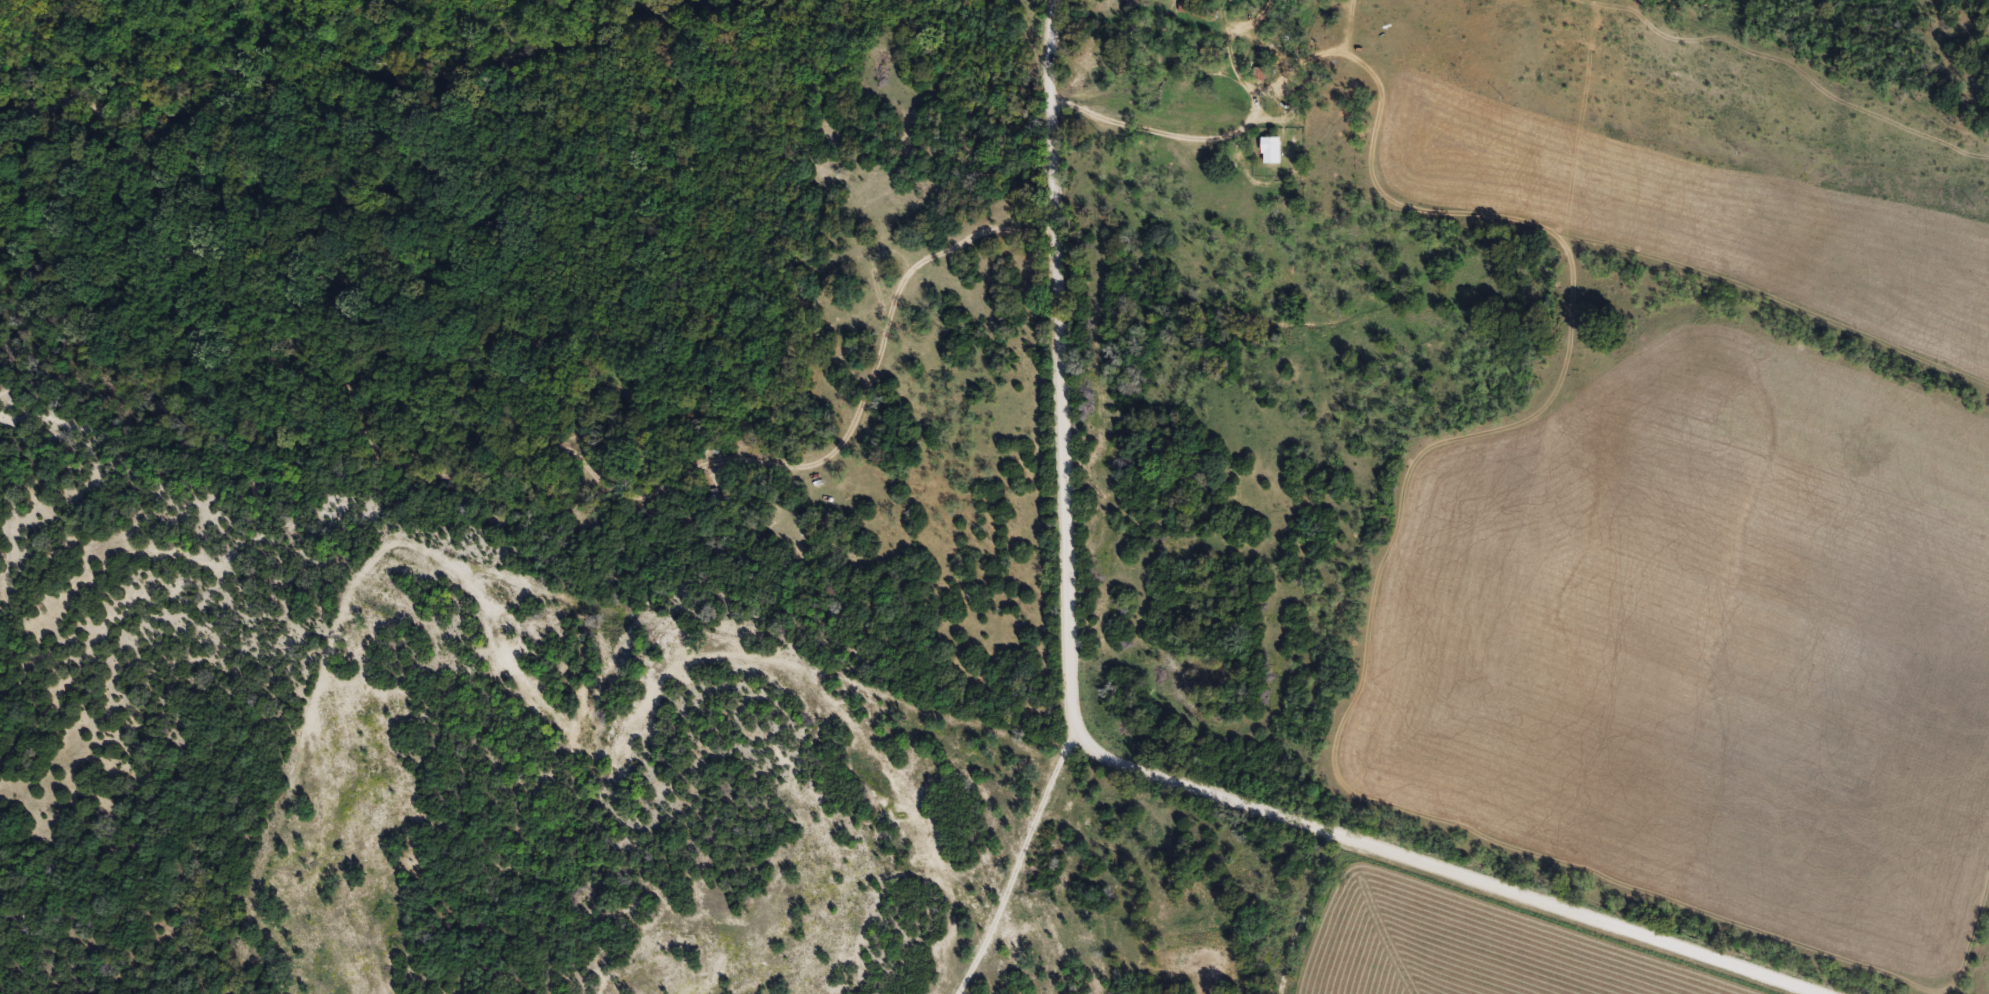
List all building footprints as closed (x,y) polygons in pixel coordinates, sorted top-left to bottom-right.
[(1282,139),(1262,139),(1262,165),(1282,165),(1282,139)]
